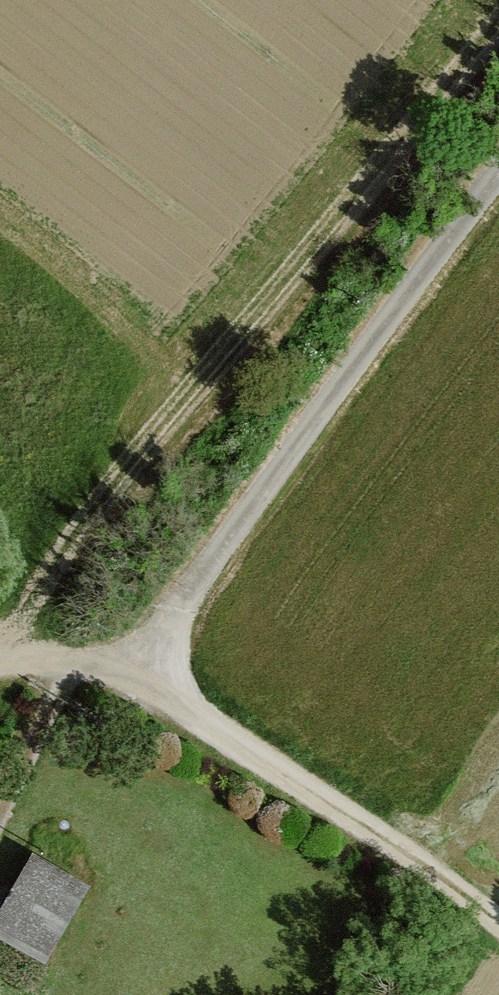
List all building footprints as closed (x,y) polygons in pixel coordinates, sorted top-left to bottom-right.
[(31,852),(0,906),(0,931),(44,956),(85,884),(31,852)]
